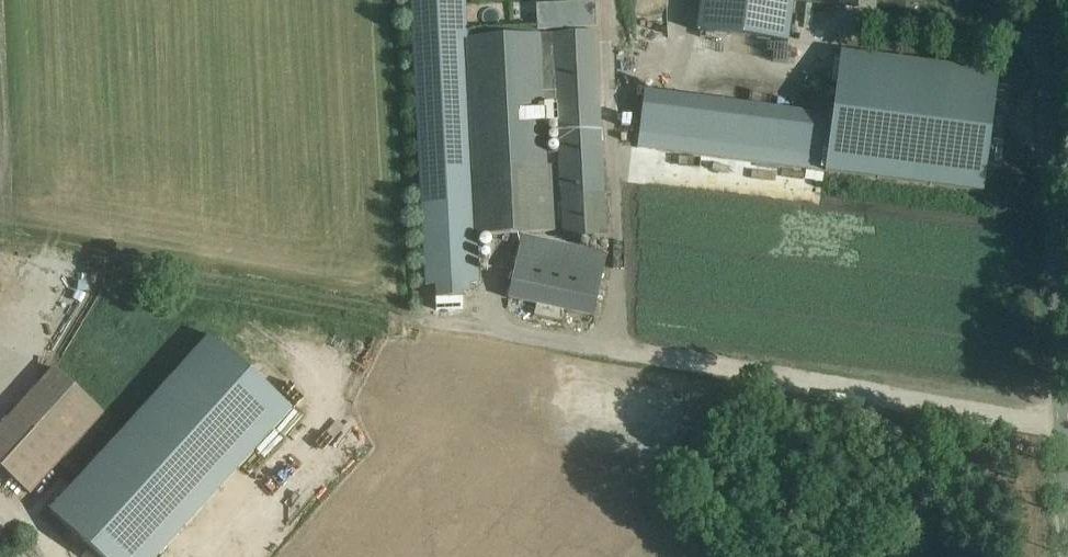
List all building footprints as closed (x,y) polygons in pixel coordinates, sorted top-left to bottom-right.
[(597,31),(468,39),(466,0),(411,0),(426,287),(436,287),(437,311),(464,310),(463,293),(471,293),(470,285),(480,284),(477,236),(555,232),(552,166),(547,166),(544,92),(557,91),(564,239),(607,237),(597,31)] [(697,33),(788,44),(794,0),(701,0),(697,33)] [(841,8),(874,13),(875,0),(842,0),(841,8)] [(538,6),(539,30),(596,27),(595,3),(538,6)] [(841,52),(832,117),(825,171),(983,192),(999,74),(841,52)] [(620,64),(615,110),(636,112),(641,67),(620,64)] [(825,171),(832,117),(645,93),(638,147),(825,171)] [(509,299),(564,311),(594,317),(608,254),(522,235),(509,299)] [(50,512),(99,556),(160,556),(293,410),(211,336),(50,512)] [(104,413),(54,368),(0,427),(0,470),(29,496),(104,413)] [(192,527),(203,537),(226,512),(216,503),(192,527)]
